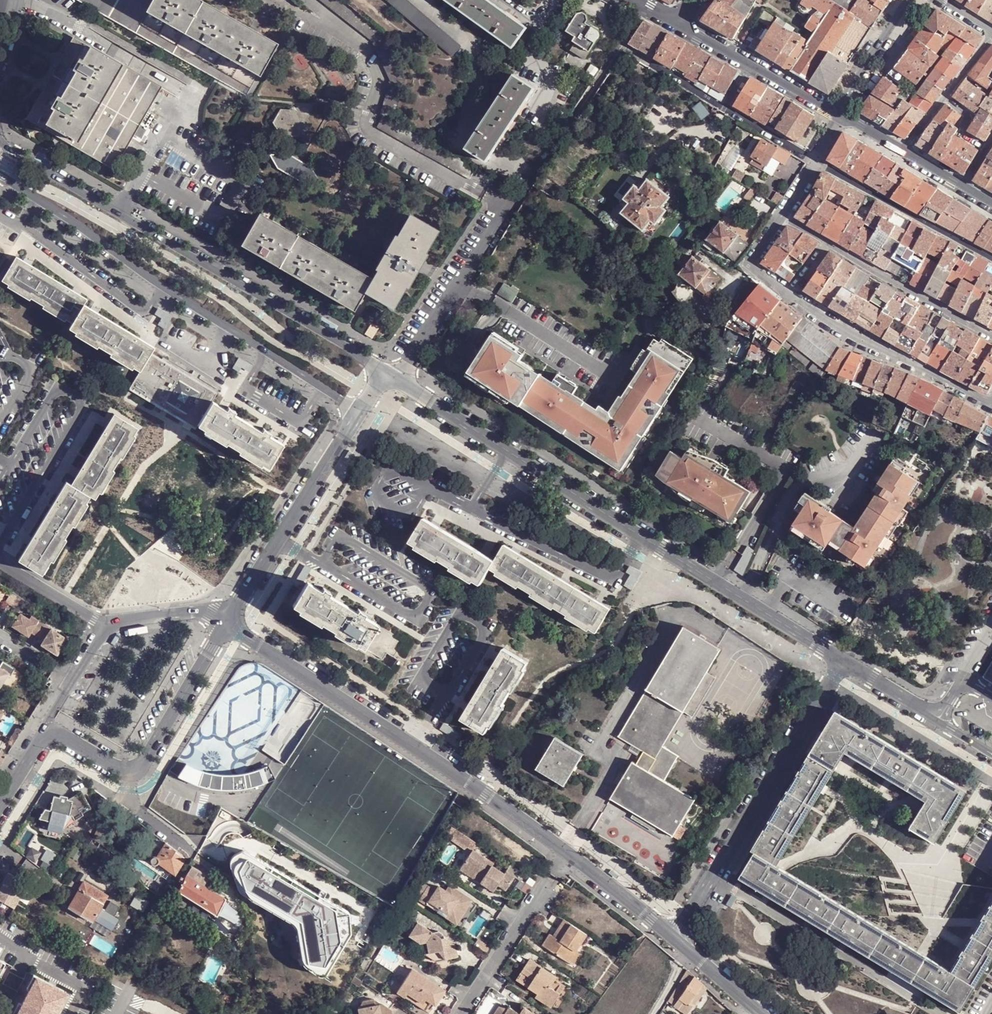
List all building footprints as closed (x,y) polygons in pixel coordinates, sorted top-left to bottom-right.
[(246,97),(258,76),(147,13),(154,0),(73,0),(246,97)] [(274,47),(262,40),(264,38),(257,34),(255,37),(249,32),(225,19),(226,16),(221,13),(219,16),(212,12),(191,0),(154,0),(147,13),(258,76),(262,70),(274,47)] [(372,40),(372,41),(389,82),(388,82),(378,114),(381,115),(393,121),(405,80),(381,29),(346,0),(325,0),(372,40)] [(459,46),(406,0),(385,0),(451,56),(459,46)] [(511,47),(525,28),(485,0),(445,0),(511,47)] [(746,17),(738,11),(731,7),(721,0),(715,0),(701,20),(712,26),(721,31),(733,38),(746,17)] [(744,2),(743,1),(741,0),(736,0),(731,7),(738,11),(743,3),(744,2)] [(835,2),(832,0),(816,0),(803,0),(802,3),(810,8),(813,5),(821,10),(824,11),(827,14),(835,2)] [(850,12),(858,0),(832,0),(835,2),(850,12)] [(857,16),(867,0),(858,0),(850,12),(857,16)] [(863,20),(874,4),(869,0),(867,0),(857,16),(863,20)] [(874,4),(863,20),(873,26),(873,24),(886,5),(889,0),(869,0),(874,4)] [(979,13),(987,0),(969,0),(966,5),(979,13)] [(979,13),(991,21),(991,20),(991,0),(987,0),(979,13)] [(855,52),(873,26),(863,20),(857,16),(850,12),(835,2),(827,14),(820,24),(818,28),(815,32),(813,34),(809,41),(808,43),(808,44),(791,70),(810,81),(829,51),(848,64),(855,52)] [(746,17),(751,8),(743,3),(738,11),(746,17)] [(811,12),(810,8),(802,3),(800,5),(811,12)] [(939,9),(926,25),(938,34),(940,30),(946,34),(949,29),(960,36),(967,27),(939,9)] [(581,13),(577,13),(565,32),(573,37),(571,42),(574,44),(569,51),(583,60),(598,36),(597,31),(591,27),(584,23),(586,20),(586,15),(584,14),(581,13)] [(630,42),(640,48),(654,25),(644,20),(630,42)] [(757,49),(775,60),(793,33),(792,33),(774,21),(768,31),(763,39),(757,49)] [(640,48),(655,57),(669,33),(654,25),(640,48)] [(916,38),(936,53),(942,45),(943,44),(940,43),(943,38),(938,34),(926,25),(916,38)] [(967,27),(960,36),(977,46),(984,37),(967,27)] [(763,28),(758,35),(763,39),(768,31),(763,28)] [(803,35),(802,37),(809,41),(813,34),(811,32),(807,29),(803,35)] [(960,36),(949,29),(946,34),(943,38),(940,43),(943,44),(942,45),(949,49),(960,36)] [(783,66),(802,37),(794,32),(793,33),(775,60),(783,66)] [(655,57),(672,67),(674,64),(686,42),(669,33),(655,57)] [(750,45),(757,49),(763,39),(758,35),(757,34),(750,45)] [(960,36),(949,49),(967,59),(977,46),(960,36)] [(783,66),(791,70),(808,44),(808,43),(809,41),(802,37),(783,66)] [(931,65),(939,55),(936,53),(916,38),(909,48),(931,65)] [(143,111),(156,88),(120,67),(76,142),(44,124),(89,48),(74,39),(60,62),(66,66),(64,70),(58,67),(50,80),(55,83),(52,89),(47,86),(28,118),(111,167),(128,138),(130,140),(133,136),(134,134),(132,132),(136,125),(140,128),(146,129),(149,130),(156,118),(143,111)] [(712,56),(686,42),(674,64),(678,66),(686,70),(690,73),(697,77),(700,78),(712,56)] [(969,75),(980,84),(988,89),(989,87),(991,83),(991,80),(991,79),(988,77),(991,70),(991,47),(969,75)] [(76,142),(120,67),(89,48),(44,124),(76,142)] [(909,48),(896,66),(908,75),(918,83),(931,65),(909,48)] [(967,59),(949,49),(944,56),(945,57),(961,67),(967,59)] [(848,64),(829,51),(810,81),(823,89),(833,86),(848,64)] [(728,65),(712,56),(700,78),(711,84),(713,85),(726,92),(738,71),(728,65)] [(961,67),(945,57),(944,59),(937,68),(952,78),(961,67)] [(66,66),(60,62),(58,67),(64,70),(66,66)] [(686,70),(678,66),(674,64),(672,67),(675,69),(684,74),(686,70)] [(903,82),(908,75),(896,66),(890,73),(903,82)] [(952,78),(937,68),(936,69),(928,80),(943,90),(952,78)] [(695,81),(697,82),(700,78),(697,77),(690,73),(688,76),(695,81)] [(465,149),(485,162),(532,90),(512,77),(465,149)] [(734,104),(751,114),(768,87),(751,77),(734,104)] [(873,94),(891,104),(903,89),(886,77),(873,94)] [(707,91),(711,84),(700,78),(697,82),(696,85),(707,91)] [(55,83),(50,80),(47,86),(52,89),(55,83)] [(934,103),(943,90),(928,80),(918,93),(934,103)] [(966,104),(977,88),(968,82),(965,80),(954,95),(966,104)] [(722,100),(723,97),(726,92),(713,85),(711,89),(709,92),(722,100)] [(909,86),(907,89),(914,95),(919,89),(914,85),(911,88),(909,86)] [(751,114),(767,124),(784,96),(784,95),(768,87),(751,114)] [(966,104),(977,112),(980,107),(987,95),(977,88),(966,104)] [(891,105),(897,109),(904,99),(908,102),(911,97),(905,92),(905,91),(903,89),(891,104),(891,105)] [(934,103),(918,93),(915,96),(910,103),(926,113),(934,103)] [(631,95),(623,107),(635,114),(643,101),(631,95)] [(991,95),(990,97),(987,95),(980,107),(983,109),(991,114),(991,95)] [(798,141),(815,114),(804,107),(785,96),(785,97),(770,120),(779,125),(776,129),(777,129),(798,141)] [(883,125),(896,111),(885,106),(886,105),(871,96),(862,108),(863,113),(883,125)] [(917,124),(926,113),(910,103),(908,102),(904,99),(897,109),(896,111),(906,117),(917,124)] [(934,120),(946,128),(950,124),(954,126),(962,116),(947,103),(934,120)] [(983,109),(980,114),(976,120),(991,129),(991,114),(983,109)] [(906,117),(896,111),(883,125),(895,132),(906,117)] [(275,126),(279,133),(281,133),(282,135),(284,135),(285,137),(294,137),(301,124),(298,119),(298,118),(295,113),(288,112),(288,114),(281,113),(275,126)] [(917,124),(906,117),(895,132),(906,139),(917,124)] [(770,120),(768,124),(777,130),(777,129),(776,129),(779,125),(770,120)] [(946,128),(934,120),(928,128),(917,145),(930,154),(946,128)] [(991,130),(991,129),(976,120),(969,132),(985,142),(991,130)] [(940,159),(954,135),(955,136),(959,129),(954,126),(950,124),(946,128),(930,154),(940,159)] [(140,128),(136,125),(132,132),(134,134),(133,136),(140,140),(146,129),(140,128)] [(828,160),(841,167),(858,141),(845,132),(828,160)] [(956,169),(970,145),(955,136),(954,135),(940,159),(956,169)] [(753,156),(765,164),(771,154),(775,148),(772,146),(761,139),(759,143),(756,141),(748,154),(752,155),(753,156)] [(228,159),(236,164),(235,165),(241,168),(242,166),(253,149),(247,145),(248,144),(242,141),(241,142),(238,140),(228,159)] [(868,147),(858,141),(841,167),(850,173),(868,147)] [(785,162),(791,153),(788,151),(777,145),(775,148),(771,154),(785,162)] [(965,175),(979,151),(970,145),(956,169),(965,175)] [(884,156),(868,147),(850,173),(865,182),(875,169),(884,156)] [(763,169),(765,164),(753,156),(750,162),(763,169)] [(898,164),(884,156),(875,169),(889,177),(898,164)] [(991,169),(991,159),(988,156),(983,164),(991,169)] [(319,185),(312,173),(284,158),(271,158),(277,169),(304,185),(319,185)] [(906,169),(898,164),(889,177),(879,190),(893,198),(907,178),(902,175),(906,169)] [(986,188),(991,177),(991,169),(983,164),(973,180),(986,188)] [(865,182),(879,190),(889,177),(875,169),(865,182)] [(924,180),(906,169),(902,175),(907,178),(893,198),(906,206),(924,180)] [(824,173),(815,188),(817,190),(816,190),(817,194),(820,196),(826,200),(832,189),(831,189),(837,180),(824,173)] [(621,213),(643,230),(651,221),(655,225),(666,210),(662,207),(670,197),(647,178),(640,189),(635,185),(624,200),(628,203),(621,213)] [(837,180),(831,189),(832,189),(845,197),(841,203),(848,207),(845,212),(853,217),(854,216),(861,205),(866,196),(837,180)] [(906,206),(921,213),(938,188),(924,180),(906,206)] [(808,224),(826,200),(820,196),(817,194),(816,190),(817,190),(815,188),(796,217),(808,224)] [(921,213),(938,223),(946,211),(955,199),(938,188),(921,213)] [(753,194),(748,190),(742,199),(747,203),(753,194)] [(774,198),(779,202),(783,196),(777,193),(774,198)] [(866,196),(861,205),(865,207),(870,198),(866,196)] [(973,209),(955,199),(946,211),(964,221),(973,209)] [(824,233),(839,208),(826,200),(808,224),(824,233)] [(896,212),(877,202),(865,222),(865,223),(877,230),(883,234),(890,222),(896,212)] [(841,203),(839,208),(845,212),(848,207),(841,203)] [(838,242),(853,217),(845,212),(839,208),(824,233),(838,242)] [(938,223),(975,242),(991,220),(973,209),(964,221),(946,211),(938,223)] [(838,242),(851,249),(863,226),(865,223),(865,222),(854,216),(853,217),(838,242)] [(353,306),(368,281),(258,217),(243,243),(251,248),(251,249),(270,260),(270,259),(289,270),(289,271),(307,281),(308,280),(327,292),(326,293),(345,303),(346,302),(353,306)] [(434,232),(408,217),(386,254),(365,291),(391,306),(404,284),(422,253),(434,232)] [(991,220),(975,242),(985,248),(991,237),(991,221),(991,220)] [(707,239),(723,254),(724,253),(737,236),(738,235),(721,221),(707,239)] [(874,263),(896,226),(890,222),(883,234),(877,230),(875,233),(863,256),(874,263)] [(926,229),(913,222),(907,233),(901,244),(913,251),(926,229)] [(863,256),(875,233),(863,226),(851,249),(863,256)] [(874,263),(886,269),(901,244),(907,233),(896,226),(874,263)] [(791,254),(805,234),(789,227),(777,243),(791,254)] [(926,229),(913,251),(915,252),(914,253),(925,258),(925,257),(927,253),(928,253),(937,236),(926,229)] [(804,263),(819,243),(805,234),(791,254),(794,255),(804,263)] [(748,245),(737,236),(724,253),(735,261),(736,260),(748,245)] [(937,236),(928,253),(942,258),(951,242),(937,236)] [(959,246),(951,242),(942,258),(938,265),(938,266),(951,273),(953,270),(957,264),(959,259),(954,255),(959,246)] [(762,264),(777,273),(783,265),(789,256),(791,254),(777,243),(762,264)] [(886,269),(896,275),(901,267),(903,263),(912,268),(910,273),(905,280),(911,283),(923,261),(912,255),(914,253),(915,252),(913,251),(901,244),(886,269)] [(954,255),(959,259),(960,259),(965,250),(959,246),(954,255)] [(967,251),(962,261),(959,259),(957,264),(961,266),(957,272),(953,270),(951,273),(948,278),(961,286),(963,281),(965,277),(977,256),(967,251)] [(819,270),(831,277),(843,260),(831,252),(819,270)] [(425,255),(422,253),(404,284),(406,287),(425,255)] [(681,277),(696,288),(697,288),(711,271),(711,270),(693,255),(678,274),(681,277)] [(18,256),(3,280),(10,285),(30,297),(45,306),(65,318),(74,322),(85,304),(88,300),(18,256)] [(965,277),(978,285),(985,270),(989,263),(977,256),(965,277)] [(938,266),(938,265),(930,260),(925,257),(925,258),(923,261),(911,283),(925,291),(938,266)] [(856,268),(843,260),(831,277),(830,279),(844,287),(856,268)] [(903,263),(901,267),(910,273),(912,268),(903,263)] [(795,276),(796,275),(783,265),(777,273),(787,280),(791,273),(795,276)] [(925,291),(937,298),(946,284),(948,278),(951,273),(938,266),(925,291)] [(856,268),(844,287),(856,295),(858,296),(870,276),(856,268)] [(804,290),(817,298),(830,279),(831,277),(819,270),(804,290)] [(985,270),(978,285),(976,287),(988,294),(991,288),(991,274),(985,270)] [(720,278),(711,271),(697,288),(707,296),(707,295),(720,278)] [(791,273),(787,280),(790,282),(795,276),(791,273)] [(870,276),(858,296),(869,303),(870,303),(872,301),(882,284),(870,276)] [(844,287),(830,279),(817,298),(831,307),(844,287)] [(744,292),(751,297),(757,290),(761,285),(755,280),(744,292)] [(976,287),(963,281),(961,286),(958,291),(950,305),(963,312),(976,287)] [(882,284),(872,301),(886,309),(897,292),(882,284)] [(946,284),(937,298),(950,305),(958,291),(946,284)] [(30,297),(10,285),(8,288),(28,300),(30,297)] [(842,314),(856,295),(844,287),(831,307),(842,314)] [(975,319),(988,294),(976,287),(963,312),(975,319)] [(736,313),(756,329),(758,328),(778,304),(757,290),(751,297),(742,306),(736,313)] [(751,297),(744,292),(735,301),(742,306),(751,297)] [(897,292),(886,309),(892,313),(890,316),(895,318),(907,298),(897,292)] [(988,326),(991,319),(991,296),(988,294),(975,319),(988,326)] [(856,322),(869,303),(858,296),(856,295),(842,314),(856,322)] [(907,298),(895,318),(908,326),(920,305),(907,298)] [(803,318),(782,301),(778,304),(758,328),(771,337),(783,345),(786,341),(788,338),(803,318)] [(870,330),(883,311),(870,303),(869,303),(856,322),(870,330)] [(74,322),(71,328),(77,331),(98,344),(112,353),(133,366),(141,371),(152,352),(155,347),(85,304),(74,322)] [(920,305),(908,326),(915,330),(923,334),(928,325),(936,330),(943,317),(920,305)] [(65,318),(45,306),(43,309),(63,321),(65,318)] [(883,337),(895,318),(890,316),(884,312),(883,311),(870,330),(883,337)] [(749,337),(756,329),(736,313),(727,323),(726,325),(749,337)] [(952,322),(943,317),(936,330),(933,334),(936,336),(942,340),(952,322)] [(803,318),(788,338),(800,348),(812,357),(818,362),(827,369),(840,349),(803,318)] [(895,318),(883,337),(896,345),(908,326),(895,318)] [(966,329),(952,322),(942,340),(947,343),(948,343),(956,348),(957,345),(966,329)] [(706,324),(701,329),(706,335),(711,329),(706,324)] [(936,330),(928,325),(923,334),(921,337),(929,342),(933,334),(936,330)] [(903,349),(915,330),(908,326),(896,345),(903,349)] [(768,342),(771,337),(758,328),(755,336),(768,342)] [(966,329),(957,345),(963,349),(971,353),(981,338),(966,329)] [(903,349),(911,353),(921,337),(923,334),(915,330),(903,349)] [(98,344),(77,331),(75,335),(96,348),(98,344)] [(918,358),(928,363),(940,343),(941,342),(935,339),(936,336),(933,334),(929,342),(918,358)] [(754,337),(751,342),(776,354),(779,351),(783,345),(771,337),(768,342),(755,336),(754,337)] [(636,374),(628,386),(653,401),(680,357),(666,348),(668,344),(657,337),(654,341),(650,338),(642,350),(644,352),(640,357),(637,355),(628,369),(636,374)] [(911,353),(918,358),(929,342),(921,337),(911,353)] [(512,356),(516,350),(495,338),(472,375),(477,378),(475,381),(492,392),(494,390),(510,400),(512,397),(521,403),(533,385),(523,379),(529,370),(517,363),(518,360),(512,356)] [(981,338),(971,353),(967,359),(982,367),(985,361),(991,350),(991,344),(981,338)] [(786,341),(783,345),(789,350),(792,346),(786,341)] [(928,363),(941,370),(954,351),(949,348),(940,343),(928,363)] [(963,349),(957,345),(956,348),(954,351),(960,355),(963,349)] [(812,357),(800,348),(795,355),(807,364),(812,357)] [(851,353),(840,349),(827,369),(838,373),(839,374),(851,353)] [(963,349),(960,355),(967,359),(971,353),(963,349)] [(982,367),(967,359),(960,355),(954,351),(941,370),(971,385),(982,367)] [(141,371),(130,390),(156,405),(197,430),(199,425),(214,401),(218,393),(152,352),(141,371)] [(133,366),(112,353),(110,355),(131,368),(133,366)] [(863,357),(851,353),(839,374),(846,376),(854,379),(863,357)] [(873,361),(863,357),(854,379),(864,383),(873,361)] [(885,364),(873,361),(864,383),(875,387),(885,364)] [(985,361),(982,367),(971,385),(987,394),(991,387),(991,365),(985,361)] [(820,376),(824,375),(827,369),(818,362),(812,370),(820,376)] [(895,369),(885,364),(875,387),(884,390),(886,391),(895,369)] [(910,374),(895,369),(886,391),(897,397),(910,374)] [(921,379),(910,374),(897,397),(906,401),(908,402),(921,379)] [(550,383),(538,376),(533,385),(521,403),(565,430),(583,402),(571,395),(574,390),(561,382),(560,383),(553,379),(550,383)] [(908,402),(932,414),(934,410),(944,391),(931,384),(921,379),(908,402)] [(653,401),(628,386),(621,398),(622,399),(615,411),(611,408),(608,413),(608,418),(637,437),(639,435),(643,428),(641,427),(649,415),(645,413),(653,401)] [(955,396),(944,391),(934,410),(946,416),(955,396)] [(965,402),(955,396),(946,416),(946,417),(957,422),(965,402)] [(214,401),(199,425),(205,429),(227,443),(241,450),(263,464),(270,468),(284,444),(214,401)] [(595,410),(583,402),(565,430),(617,463),(620,458),(623,459),(637,437),(608,418),(595,410)] [(932,414),(908,402),(901,418),(916,424),(913,432),(914,433),(910,441),(916,444),(932,414)] [(965,402),(957,422),(979,430),(982,432),(978,438),(991,446),(991,444),(991,418),(965,402)] [(115,415),(72,485),(91,496),(96,499),(101,493),(113,470),(121,457),(134,436),(139,429),(115,415)] [(226,445),(227,443),(205,429),(204,432),(226,445)] [(136,436),(134,436),(121,457),(123,459),(136,436)] [(261,466),(263,464),(241,450),(239,452),(261,466)] [(964,451),(961,456),(966,460),(970,455),(964,451)] [(681,459),(669,452),(657,471),(669,479),(666,483),(679,491),(692,499),(711,468),(698,460),(685,452),(681,459)] [(905,463),(893,455),(880,475),(888,481),(884,487),(880,485),(868,504),(859,517),(865,520),(862,526),(856,522),(853,526),(841,518),(829,510),(830,507),(823,503),(818,510),(812,506),(817,499),(804,491),(793,508),(799,512),(793,523),(806,531),(811,535),(824,544),(826,540),(828,538),(840,546),(838,548),(864,565),(876,545),(884,533),(892,520),(901,507),(909,494),(906,492),(914,479),(901,470),(905,463)] [(699,457),(698,460),(711,468),(712,467),(714,463),(708,459),(699,457)] [(714,463),(712,467),(725,475),(727,471),(714,463)] [(380,472),(371,467),(361,482),(371,488),(380,472)] [(712,467),(711,468),(692,499),(705,507),(717,515),(720,511),(733,519),(748,493),(723,478),(725,475),(712,467)] [(115,471),(113,470),(101,493),(102,494),(115,471)] [(669,479),(657,471),(654,475),(665,485),(666,483),(669,479)] [(888,481),(880,475),(876,482),(880,485),(884,487),(888,481)] [(906,492),(909,494),(918,481),(914,479),(906,492)] [(19,560),(43,575),(52,561),(65,538),(73,526),(87,503),(91,496),(72,485),(66,482),(19,560)] [(692,499),(679,491),(676,494),(683,501),(689,504),(692,499)] [(705,507),(692,499),(689,504),(702,512),(705,507)] [(823,503),(817,499),(812,506),(818,510),(823,503)] [(89,504),(87,503),(73,526),(75,527),(89,504)] [(901,507),(892,520),(896,522),(898,523),(906,510),(901,507)] [(733,519),(720,511),(717,515),(716,516),(729,525),(733,519)] [(865,520),(859,517),(856,522),(862,526),(865,520)] [(426,519),(411,543),(418,547),(440,561),(453,568),(475,582),(482,585),(491,570),(496,561),(426,519)] [(892,520),(884,533),(888,535),(896,522),(892,520)] [(806,531),(793,523),(789,528),(802,536),(806,531)] [(806,531),(802,536),(808,539),(811,535),(806,531)] [(884,533),(876,545),(880,547),(888,535),(884,533)] [(811,535),(808,539),(821,548),(824,544),(811,535)] [(67,540),(65,538),(52,561),(54,561),(67,540)] [(840,546),(828,538),(826,540),(838,548),(840,546)] [(496,561),(491,570),(498,574),(520,586),(533,594),(555,608),(568,616),(590,629),(597,633),(611,609),(505,546),(496,561)] [(734,571),(741,576),(753,549),(747,546),(734,571)] [(439,562),(440,561),(418,547),(417,549),(439,562)] [(474,583),(475,582),(453,568),(451,571),(474,583)] [(518,589),(520,586),(498,574),(497,576),(518,589)] [(308,582),(294,606),(300,610),(322,623),(336,631),(358,645),(364,649),(369,640),(373,634),(379,626),(365,617),(358,613),(329,596),(322,591),(308,582)] [(554,610),(555,608),(533,594),(531,597),(554,610)] [(321,626),(322,623),(300,610),(299,613),(321,626)] [(46,624),(31,615),(29,619),(21,613),(13,626),(28,636),(31,632),(38,636),(46,624)] [(589,632),(590,629),(568,616),(567,618),(589,632)] [(68,638),(46,624),(38,636),(44,640),(42,644),(58,654),(68,638)] [(612,736),(649,758),(678,712),(702,673),(717,649),(681,627),(612,736)] [(356,647),(358,645),(336,631),(334,634),(356,647)] [(463,720),(487,734),(491,727),(504,705),(512,692),(525,670),(529,663),(505,649),(463,720)] [(256,704),(327,703),(252,658),(242,674),(242,681),(233,681),(224,695),(225,709),(231,699),(229,697),(237,697),(237,691),(241,685),(250,685),(248,688),(256,693),(256,704)] [(7,675),(9,676),(13,669),(2,662),(0,665),(0,686),(7,675)] [(983,678),(991,684),(991,663),(983,678)] [(527,671),(525,670),(512,692),(514,693),(527,671)] [(711,678),(702,673),(678,712),(687,717),(711,678)] [(506,707),(504,705),(491,727),(493,728),(506,707)] [(933,844),(965,790),(835,710),(750,850),(753,852),(738,877),(960,1012),(991,960),(991,903),(950,972),(859,917),(776,867),(845,753),(926,802),(909,829),(911,831),(933,844)] [(560,785),(579,754),(550,736),(531,767),(560,785)] [(1,749),(1,748),(0,749),(0,751),(6,755),(11,748),(4,745),(1,749)] [(627,761),(604,799),(627,813),(651,827),(666,836),(688,800),(627,761)] [(200,787),(206,772),(197,769),(188,765),(179,777),(200,787)] [(214,774),(206,772),(200,787),(208,789),(215,790),(223,791),(230,791),(239,791),(252,789),(275,782),(270,766),(263,769),(258,771),(251,773),(239,775),(231,775),(223,776),(214,774)] [(60,799),(54,798),(51,812),(46,811),(40,820),(50,823),(49,829),(63,833),(65,825),(74,819),(76,822),(84,816),(83,814),(92,809),(82,793),(69,801),(68,801),(60,799)] [(120,810),(113,804),(112,807),(114,809),(110,815),(115,818),(120,810)] [(648,832),(651,827),(627,813),(624,819),(648,832)] [(176,876),(187,860),(164,842),(160,845),(164,848),(157,858),(156,857),(153,859),(153,863),(156,865),(159,864),(176,876)] [(28,859),(43,862),(46,848),(31,845),(28,859)] [(493,863),(472,850),(460,869),(473,877),(476,872),(484,877),(480,882),(494,890),(498,884),(506,889),(514,877),(506,871),(504,873),(492,866),(493,863)] [(238,867),(246,852),(241,854),(237,856),(234,859),(231,866),(233,873),(238,886),(240,891),(244,895),(248,896),(252,900),(256,901),(293,923),(295,926),(301,960),(303,964),(312,970),(321,975),(324,975),(327,973),(309,963),(306,956),(300,920),(243,887),(238,872),(238,867)] [(253,856),(246,852),(238,867),(238,872),(243,887),(300,920),(306,956),(309,963),(327,973),(349,937),(342,925),(339,909),(326,901),(253,856)] [(57,856),(50,853),(44,862),(51,866),(57,856)] [(178,891),(178,892),(203,906),(202,907),(216,915),(216,914),(218,915),(226,897),(208,887),(212,879),(191,867),(184,881),(180,879),(178,884),(181,885),(178,891)] [(10,875),(0,891),(0,903),(14,911),(29,887),(10,875)] [(93,920),(103,904),(104,904),(109,896),(84,881),(78,890),(80,890),(69,908),(92,922),(93,920)] [(422,895),(419,900),(457,924),(467,908),(464,906),(469,897),(461,892),(458,898),(446,891),(431,881),(422,895)] [(458,898),(461,892),(449,885),(446,891),(458,898)] [(464,906),(467,908),(473,900),(469,897),(464,906)] [(123,915),(104,904),(103,904),(93,920),(113,931),(123,915)] [(240,923),(244,912),(224,905),(220,917),(240,923)] [(349,914),(339,909),(342,925),(349,937),(351,934),(349,914)] [(557,936),(567,921),(564,919),(554,934),(557,936)] [(588,935),(567,921),(557,936),(554,934),(551,933),(543,945),(570,962),(577,951),(588,935)] [(432,932),(418,922),(409,935),(420,943),(428,941),(430,953),(434,952),(436,961),(458,957),(455,944),(446,946),(444,937),(443,934),(438,931),(432,932)] [(97,932),(90,942),(114,958),(120,950),(112,945),(113,943),(97,932)] [(446,946),(455,944),(444,937),(446,946)] [(479,939),(475,944),(483,950),(487,944),(479,939)] [(577,951),(570,962),(575,965),(582,954),(577,951)] [(558,977),(530,959),(523,970),(526,972),(520,981),(539,993),(537,997),(550,1005),(557,993),(561,995),(566,986),(556,980),(558,977)] [(445,990),(412,969),(400,987),(397,992),(406,997),(408,993),(416,998),(419,994),(427,999),(429,996),(434,999),(438,1001),(445,990)] [(526,972),(523,970),(517,979),(520,981),(526,972)] [(691,1013),(697,1004),(693,1001),(704,985),(688,970),(671,998),(691,1013)] [(41,980),(30,1000),(28,999),(24,1007),(25,1008),(22,1013),(58,1013),(68,994),(41,980)] [(395,983),(391,988),(397,992),(400,987),(395,983)] [(708,989),(704,985),(693,1001),(697,1004),(708,989)] [(406,997),(426,1011),(434,999),(429,996),(427,999),(419,994),(416,998),(408,993),(406,997)] [(557,993),(550,1005),(553,1007),(561,995),(557,993)] [(376,1000),(365,1002),(360,1010),(361,1013),(394,1013),(394,1011),(385,1004),(377,1006),(376,1000)] [(496,1013),(522,1013),(520,1013),(511,1007),(510,1009),(502,1004),(496,1013)]
